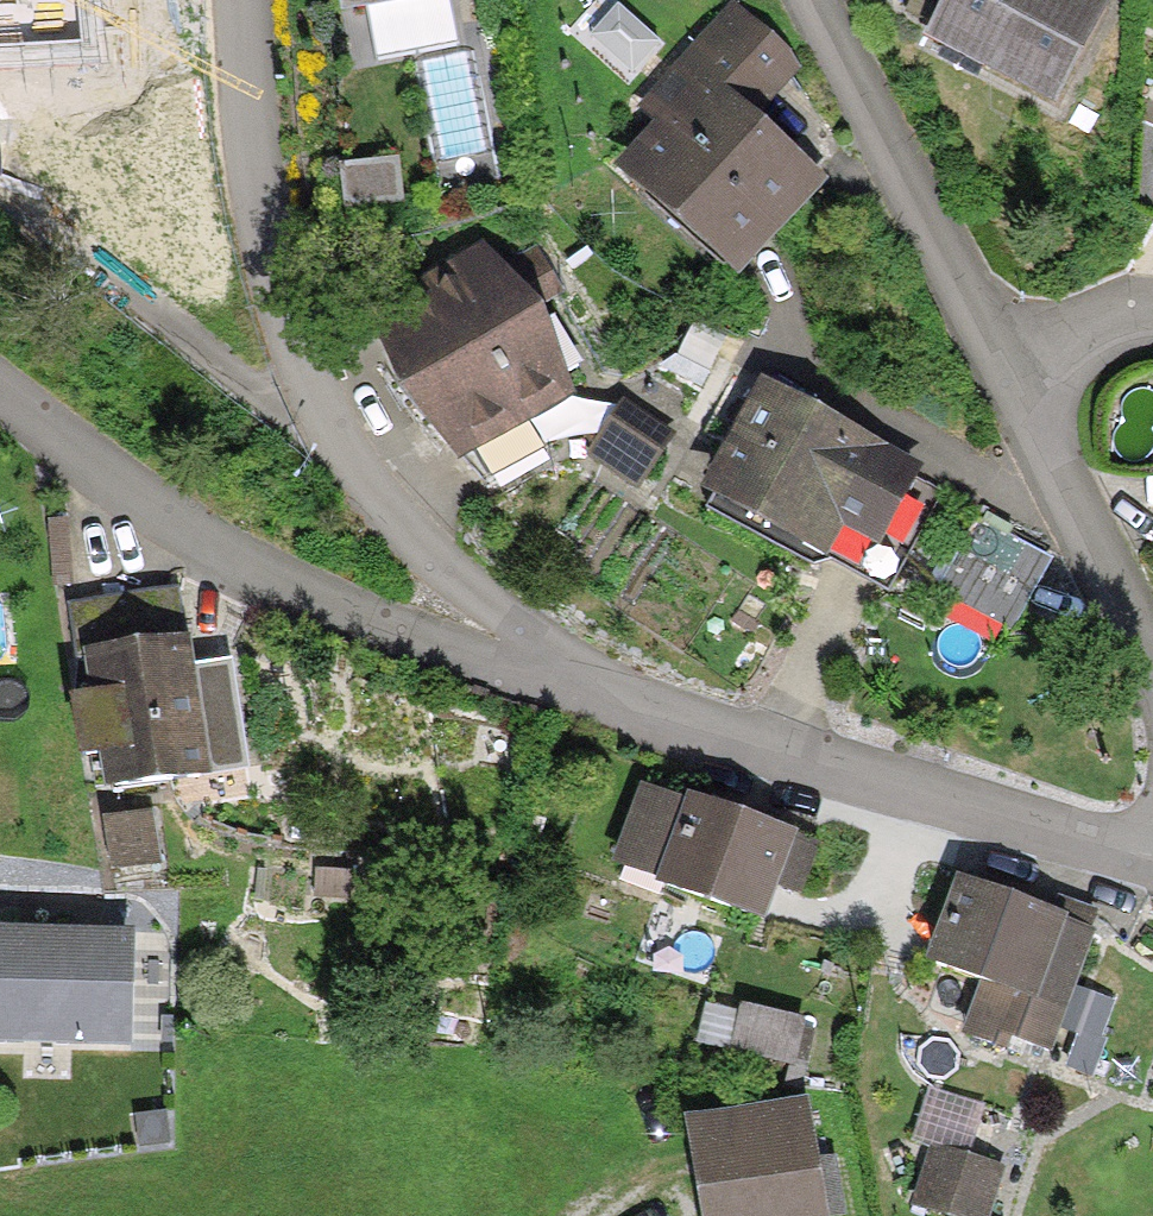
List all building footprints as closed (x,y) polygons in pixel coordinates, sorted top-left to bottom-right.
[(342,9),(386,0),(340,0),(342,9)] [(585,40),(635,82),(669,42),(619,0),(585,40)] [(925,37),(1050,104),(1106,0),(944,0),(925,37)] [(659,122),(617,167),(738,279),(832,178),(768,119),(812,71),(738,2),(641,106),(659,122)] [(397,158),(341,166),(347,206),(403,199),(397,158)] [(487,247),(370,315),(402,395),(457,465),(573,393),(538,311),(565,293),(534,243),(498,262),(487,247)] [(761,379),(703,490),(827,555),(888,587),(939,490),(916,478),(923,464),(761,379)] [(622,399),(586,455),(638,488),(674,432),(622,399)] [(976,520),(940,591),(1011,627),(1047,556),(976,520)] [(76,654),(86,653),(189,636),(210,646),(231,601),(183,579),(182,589),(69,604),(76,654)] [(99,749),(104,787),(239,766),(227,686),(223,665),(195,669),(189,636),(86,653),(94,706),(77,708),(82,751),(99,749)] [(779,887),(797,837),(799,833),(689,793),(685,802),(644,786),(614,865),(765,923),(779,887)] [(152,811),(103,818),(111,869),(159,862),(152,811)] [(797,837),(779,887),(803,895),(819,844),(797,837)] [(338,876),(312,876),(313,905),(339,905),(338,876)] [(959,877),(927,964),(979,982),(961,1034),(1013,1053),(1017,1041),(1053,1054),(1097,933),(1090,930),(1097,911),(1059,897),(1054,911),(959,877)] [(130,1049),(133,934),(81,932),(0,930),(0,1046),(130,1049)] [(1079,990),(1065,1030),(1097,1042),(1111,1002),(1079,990)] [(805,1020),(743,1007),(733,1052),(805,1067),(812,1032),(803,1030),(805,1020)] [(687,1121),(702,1215),(830,1215),(812,1102),(687,1121)] [(933,1146),(915,1207),(946,1215),(990,1215),(1004,1167),(933,1146)]
